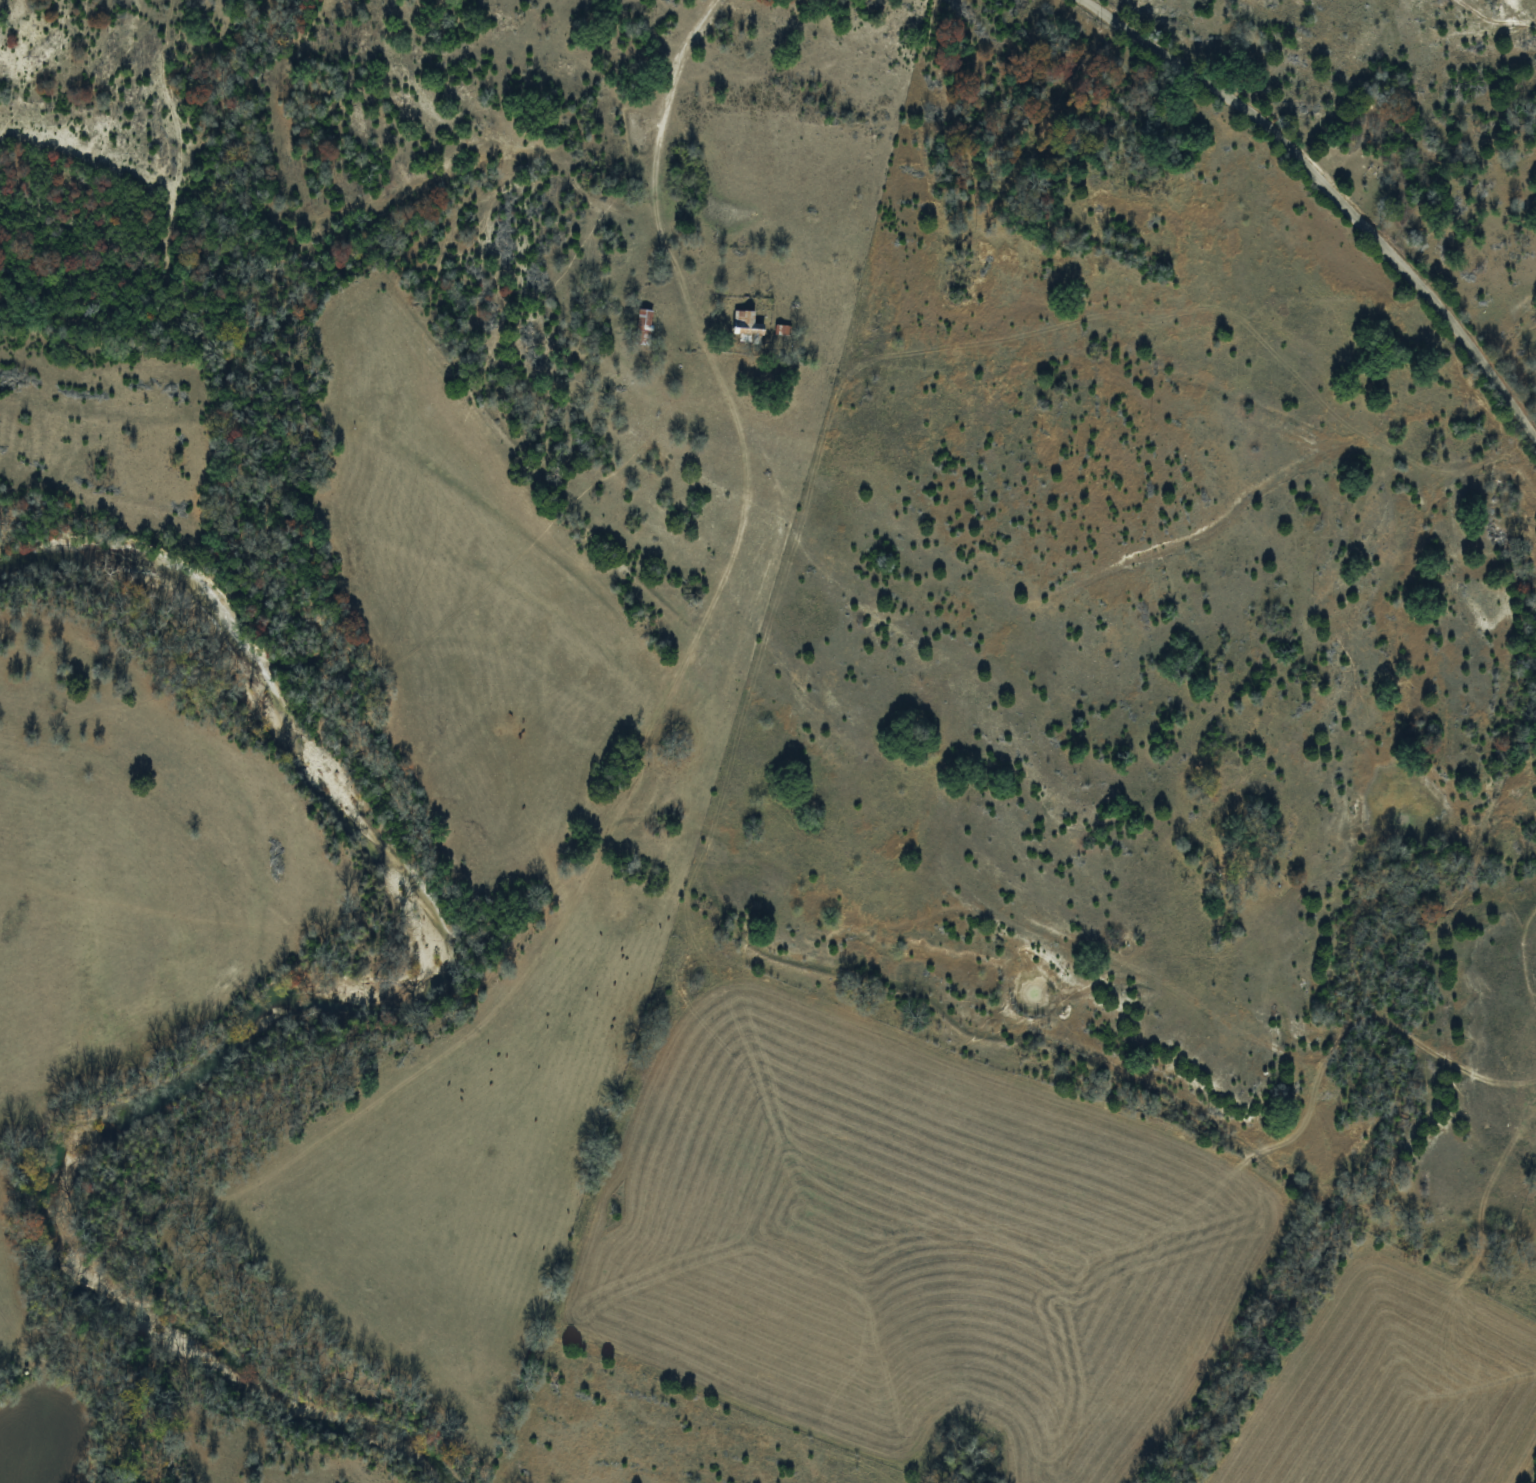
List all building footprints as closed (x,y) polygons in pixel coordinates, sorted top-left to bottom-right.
[(639,345),(652,345),(651,310),(637,311),(639,345)] [(755,311),(736,310),(735,337),(766,337),(766,324),(755,324),(755,311)]
